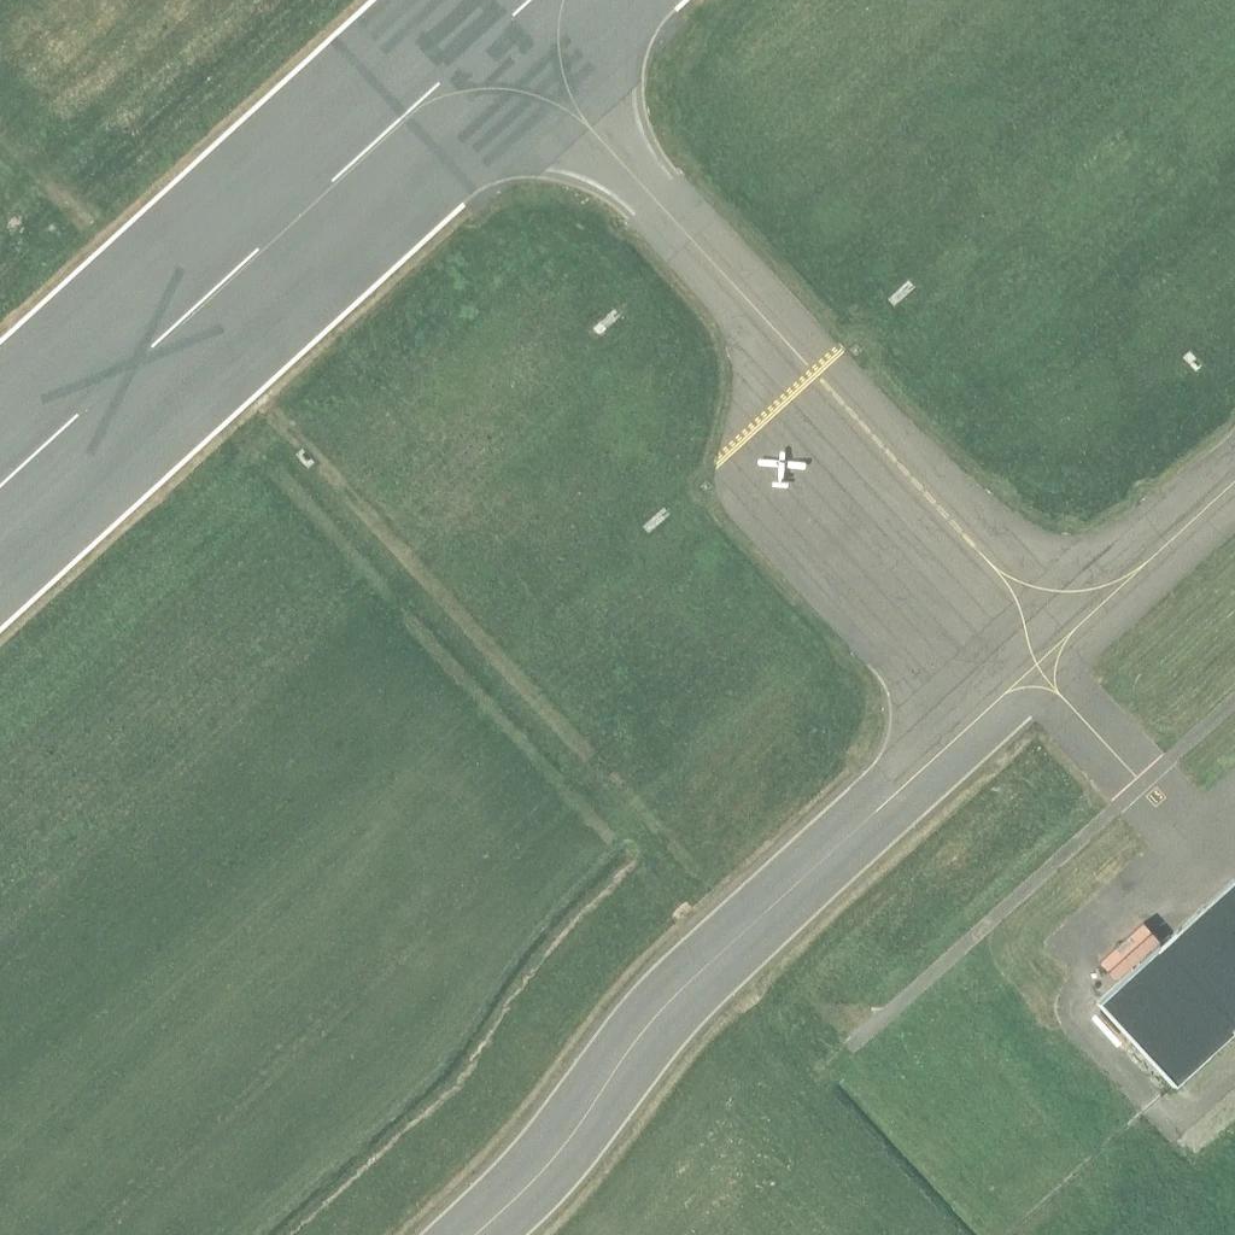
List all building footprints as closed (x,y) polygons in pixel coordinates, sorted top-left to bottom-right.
[(1173,1087),(1234,1030),(1234,1026),(1234,1025),(1234,878),(1162,946),(1161,944),(1097,1003),(1173,1087)]
